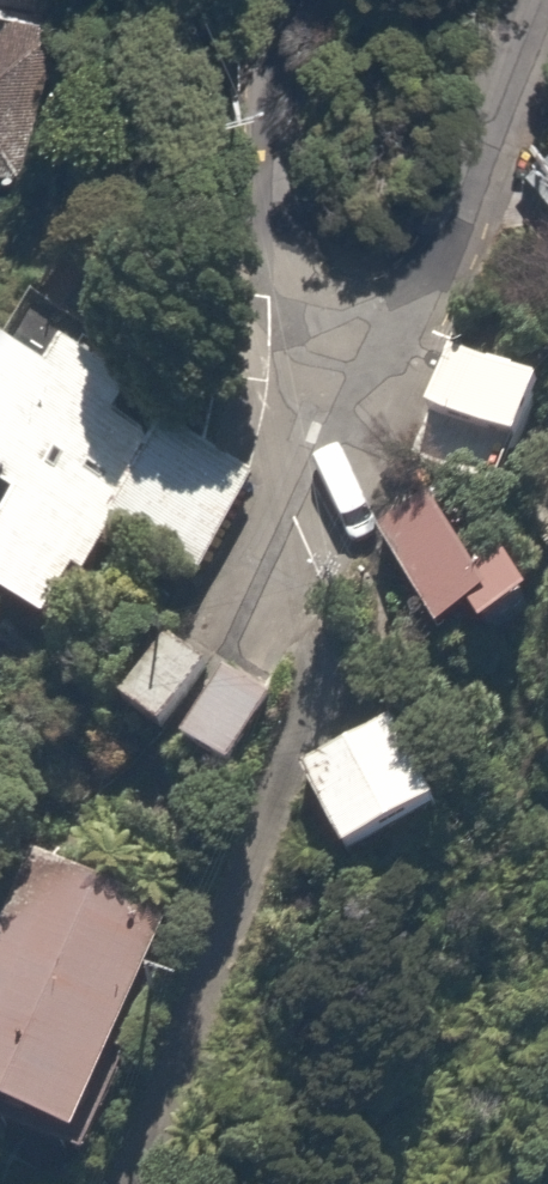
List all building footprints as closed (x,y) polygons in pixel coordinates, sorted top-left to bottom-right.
[(52,0),(0,0),(0,158),(17,163),(59,2),(52,0)] [(530,183),(547,192),(547,148),(530,183)] [(461,352),(436,416),(547,459),(547,385),(461,352)] [(31,366),(0,422),(0,492),(37,512),(0,579),(0,597),(62,631),(166,440),(134,423),(147,399),(86,366),(73,389),(31,366)] [(267,482),(189,436),(129,537),(206,584),(267,482)] [(451,496),(392,526),(467,674),(547,633),(547,566),(498,591),(451,496)] [(172,738),(215,669),(163,637),(120,705),(172,738)] [(300,707),(233,668),(197,731),(263,770),(300,707)] [(468,824),(421,720),(314,769),(361,873),(468,824)] [(36,870),(0,979),(0,1118),(99,1151),(176,917),(36,870)]
